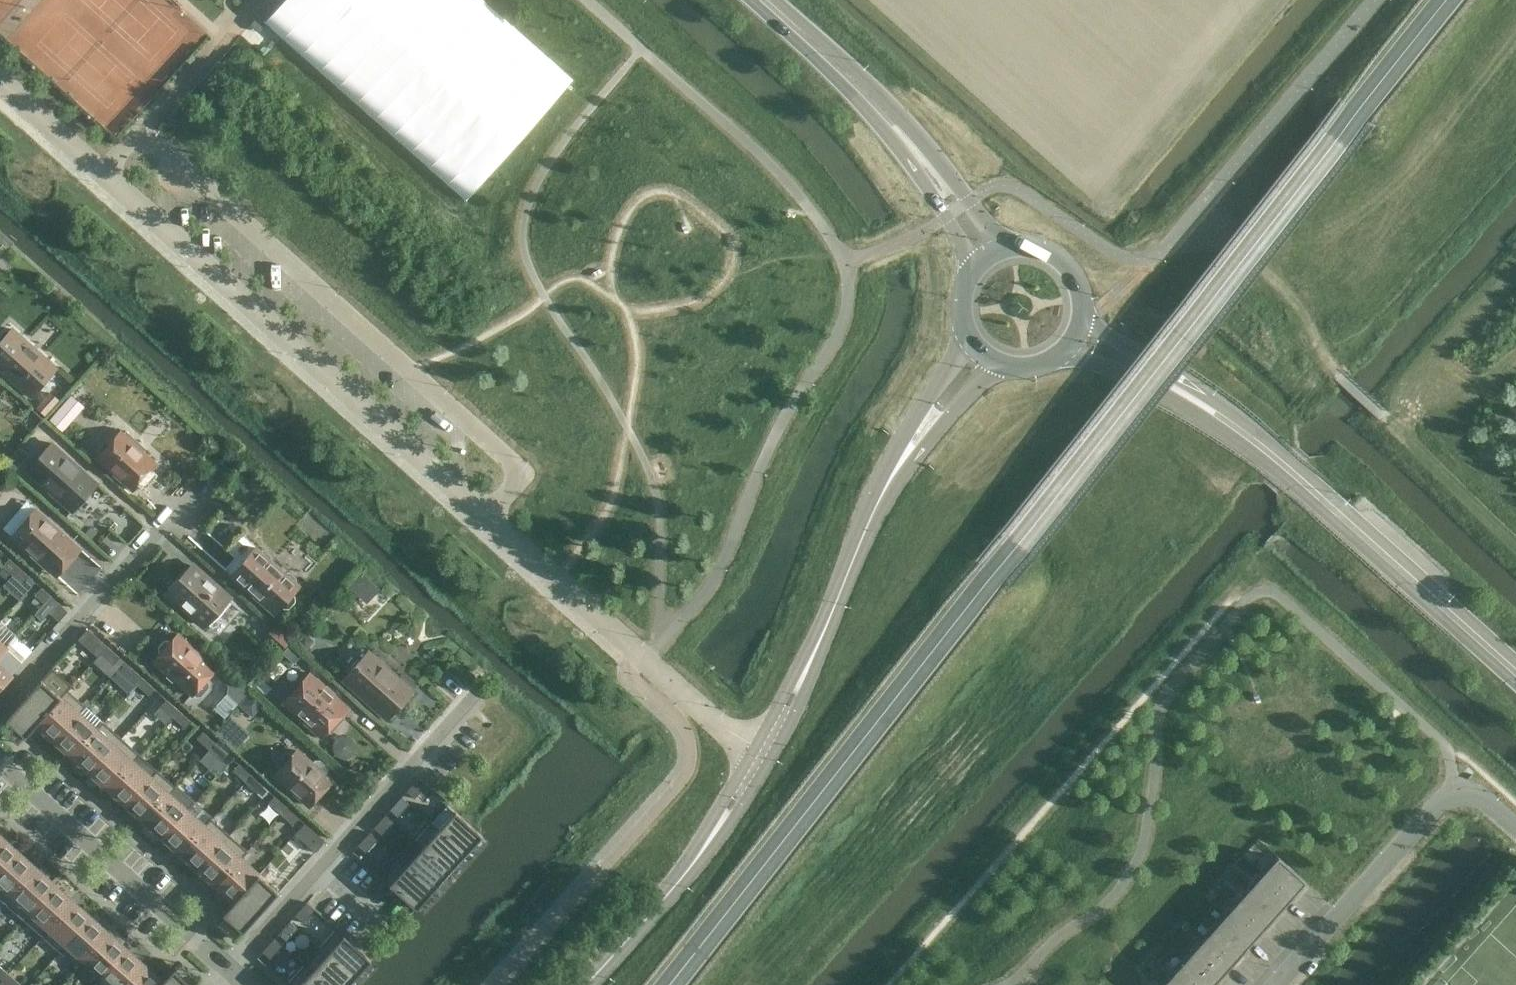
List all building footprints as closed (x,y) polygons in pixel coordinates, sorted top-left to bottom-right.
[(483,0),(283,0),(264,21),(466,199),(572,79),(483,0)] [(0,337),(0,341),(0,368),(31,396),(57,367),(12,328),(10,330),(6,330),(0,337)] [(35,407),(45,416),(59,399),(50,391),(35,407)] [(71,394),(49,420),(63,432),(85,406),(71,394)] [(156,463),(143,451),(146,448),(136,439),(134,442),(121,430),(97,457),(126,484),(135,474),(141,480),(156,463)] [(0,448),(0,458),(3,461),(13,451),(5,442),(0,448)] [(72,510),(97,482),(79,466),(78,467),(73,462),(74,461),(53,442),(27,470),(72,510)] [(25,468),(35,453),(20,444),(11,459),(25,468)] [(36,508),(22,523),(31,531),(20,543),(51,570),(75,543),(36,508)] [(284,607),(289,607),(295,600),(294,596),(292,593),(299,585),(296,582),(296,577),(289,571),(285,572),(271,560),(271,559),(271,555),(264,549),(260,549),(259,550),(256,546),(231,574),(274,613),(281,605),(284,607)] [(12,574),(19,566),(9,558),(3,565),(12,574)] [(182,603),(180,605),(191,614),(192,612),(206,625),(229,598),(192,565),(168,591),(182,603)] [(28,575),(19,566),(12,574),(22,582),(28,575)] [(380,589),(362,571),(348,586),(366,603),(380,589)] [(51,595),(41,587),(35,594),(44,602),(51,595)] [(68,610),(58,602),(49,611),(59,620),(68,610)] [(265,636),(280,650),(289,641),(274,627),(265,636)] [(107,645),(88,628),(78,639),(97,656),(107,645)] [(306,649),(314,640),(305,632),(297,640),(306,649)] [(196,696),(200,695),(208,687),(208,682),(205,679),(216,667),(178,633),(171,642),(169,640),(164,640),(159,646),(160,650),(162,652),(154,661),(191,694),(193,692),(196,696)] [(119,657),(107,645),(97,656),(101,652),(114,663),(119,657)] [(289,645),(282,653),(294,663),(301,656),(289,645)] [(5,646),(0,652),(0,686),(22,661),(5,646)] [(343,679),(387,718),(413,690),(410,687),(413,684),(412,680),(406,674),(402,675),(399,678),(382,663),(385,659),(385,655),(378,650),(374,650),(371,653),(368,650),(343,679)] [(143,678),(130,666),(124,673),(137,684),(143,678)] [(68,689),(71,684),(52,667),(41,679),(0,725),(0,727),(19,744),(37,723),(68,689)] [(283,702),(321,737),(328,730),(331,733),(345,717),(342,714),(348,707),(309,672),(283,702)] [(155,688),(143,678),(137,684),(149,695),(155,688)] [(55,740),(86,705),(68,689),(37,723),(55,740)] [(225,718),(238,703),(226,693),(213,708),(225,718)] [(252,712),(262,701),(252,693),(243,704),(252,712)] [(173,716),(179,710),(166,698),(160,705),(173,716)] [(73,756),(104,721),(103,721),(96,728),(80,713),(86,706),(86,705),(55,740),(73,756)] [(191,721),(179,710),(173,716),(185,727),(191,721)] [(250,733),(230,716),(217,731),(236,748),(250,733)] [(91,772),(122,737),(104,721),(73,756),(91,772)] [(333,750),(352,755),(357,735),(338,730),(333,750)] [(215,742),(203,731),(197,738),(209,749),(215,742)] [(109,788),(140,753),(122,737),(91,772),(109,788)] [(227,753),(215,742),(209,749),(222,760),(227,753)] [(313,763),(297,749),(291,756),(288,753),(284,753),(277,760),(278,765),(281,767),(275,774),(310,805),(332,780),(324,773),(326,770),(326,765),(320,760),(315,760),(313,763)] [(127,804),(158,770),(140,753),(109,788),(127,804)] [(251,774),(239,763),(233,770),(245,781),(251,774)] [(145,821),(176,786),(158,770),(127,804),(145,821)] [(263,785),(251,774),(245,781),(257,792),(263,785)] [(418,777),(406,790),(414,797),(426,784),(418,777)] [(163,837),(187,810),(170,794),(176,786),(145,821),(163,837)] [(287,806),(274,795),(268,802),(281,813),(287,806)] [(401,796),(390,809),(397,816),(409,803),(401,796)] [(299,817),(287,806),(281,813),(293,824),(299,817)] [(181,853),(212,818),(211,817),(204,825),(187,810),(163,837),(181,853)] [(481,834),(469,824),(454,811),(438,828),(431,822),(465,853),(481,834)] [(385,814),(374,827),(381,833),(393,821),(385,814)] [(199,869),(230,834),(212,818),(181,853),(199,869)] [(324,840),(304,822),(295,833),(315,851),(324,840)] [(449,871),(465,853),(431,822),(415,840),(449,871)] [(369,832),(358,844),(365,851),(377,839),(369,832)] [(217,885),(248,850),(230,834),(199,869),(217,885)] [(19,852),(1,836),(0,837),(0,873),(19,852)] [(432,889),(449,871),(415,840),(414,841),(422,847),(407,864),(399,857),(399,858),(432,889)] [(235,901),(259,874),(241,858),(248,850),(217,885),(235,901)] [(37,868),(19,852),(0,873),(0,897),(6,902),(37,868)] [(1277,855),(1161,984),(1211,984),(1305,880),(1277,855)] [(432,889),(399,858),(382,877),(416,907),(432,889)] [(24,919),(55,884),(37,868),(6,902),(24,919)] [(259,874),(235,901),(216,921),(236,938),(278,891),(259,874)] [(42,935),(73,900),(55,884),(24,919),(42,935)] [(60,951),(91,916),(73,900),(42,935),(60,951)] [(303,921),(314,909),(315,908),(307,901),(295,914),(303,921)] [(78,967),(109,933),(91,916),(60,951),(78,967)] [(290,920),(278,933),(286,940),(298,927),(290,920)] [(370,958),(336,928),(319,946),(353,977),(370,958)] [(96,983),(127,949),(109,933),(78,967),(85,960),(102,975),(95,982),(96,983)] [(262,951),(263,951),(270,958),(282,945),(274,938),(262,951)] [(319,946),(303,964),(326,984),(346,984),(353,977),(319,946)] [(145,965),(127,949),(96,983),(98,984),(126,984),(145,965)] [(159,984),(194,984),(200,978),(180,961),(162,981),(163,981),(159,984)] [(303,964),(286,983),(288,984),(326,984),(303,964)] [(162,981),(145,965),(126,984),(159,984),(163,981),(162,981)] [(8,972),(2,979),(9,984),(20,984),(21,984),(8,972)]
